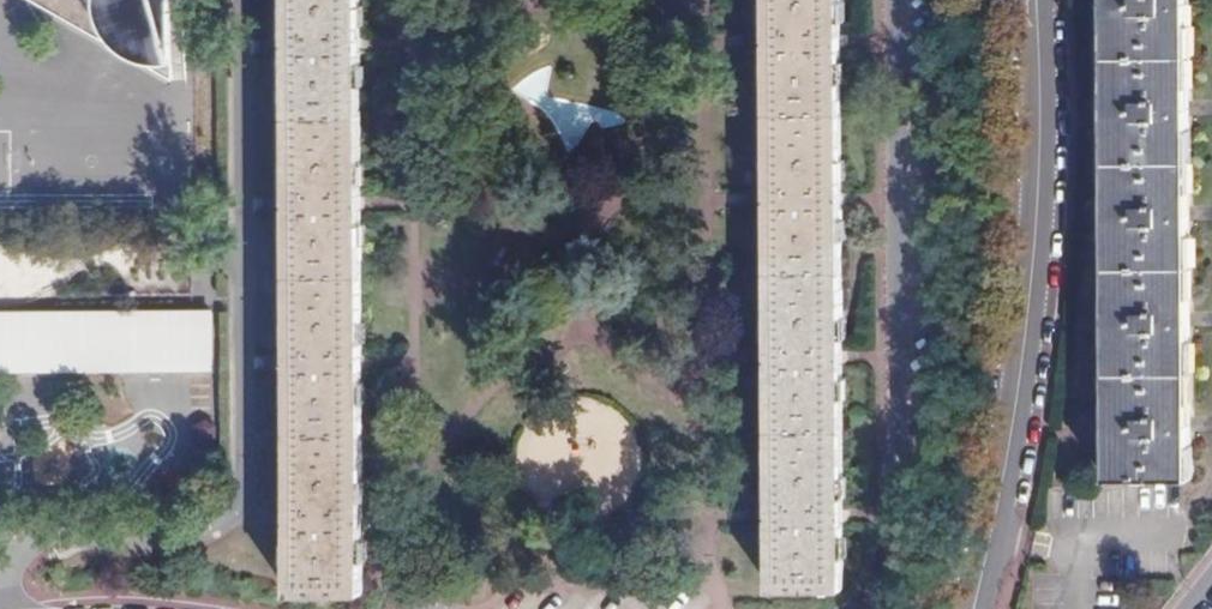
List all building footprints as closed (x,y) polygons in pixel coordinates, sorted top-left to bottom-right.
[(106,30),(124,41),(115,29),(109,17),(105,7),(103,0),(52,0),(106,30)] [(105,7),(109,17),(115,29),(124,41),(143,51),(153,54),(177,53),(176,0),(103,0),(105,7)] [(190,0),(176,0),(177,53),(177,71),(190,71),(190,0)] [(369,430),(368,362),(366,202),(364,44),(363,0),(291,0),(292,49),(293,206),(294,268),(295,366),(296,431),(369,430)] [(844,267),(844,202),(842,46),(841,0),(770,0),(771,49),(771,110),(773,205),(774,269),(844,267)] [(1104,12),(1108,480),(1188,479),(1188,426),(1187,320),(1186,216),(1186,108),(1185,0),(1104,0),(1104,12)] [(177,71),(177,53),(153,54),(143,51),(177,71)] [(845,362),(844,267),(774,269),(774,323),(775,360),(776,517),(777,585),(848,583),(847,516),(845,362)] [(214,370),(213,312),(0,315),(0,372),(214,370)] [(370,522),(369,430),(296,431),(298,520),(299,590),(370,590),(370,522)]
